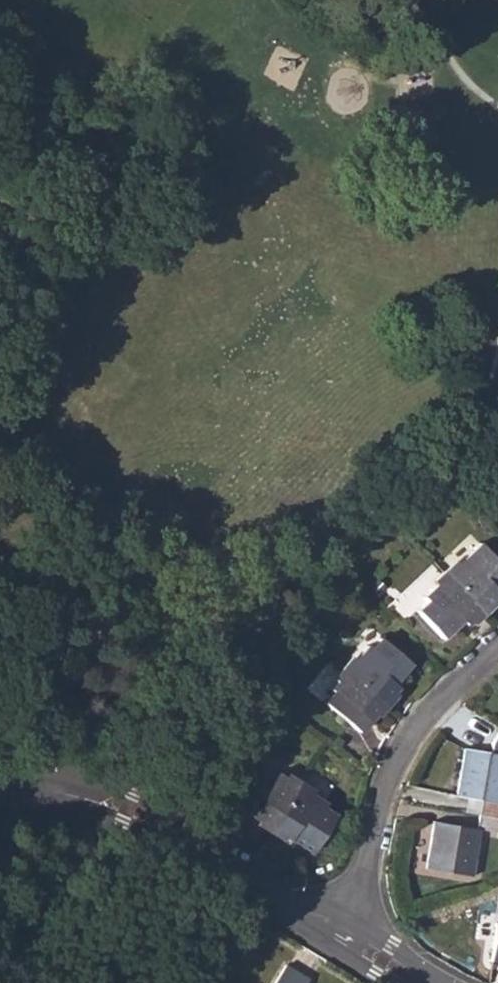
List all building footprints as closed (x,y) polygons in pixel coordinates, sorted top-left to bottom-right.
[(477,610),(496,592),(490,586),(497,578),(497,565),(477,542),(443,574),(477,610)] [(411,611),(436,638),(457,620),(462,625),(477,610),(443,574),(419,595),(423,600),(411,611)] [(342,670),(380,702),(394,686),(389,680),(405,661),(377,638),(366,650),(362,647),(342,670)] [(322,703),(355,732),(380,702),(342,670),(327,688),(331,692),(322,703)] [(497,818),(497,755),(462,749),(454,796),(479,800),(476,814),(497,818)] [(238,807),(270,828),(295,787),(275,774),(273,777),(262,769),(238,807)] [(292,832),(314,847),(333,815),(321,807),(323,803),(295,787),(270,828),(288,839),(292,832)] [(468,876),(477,829),(497,832),(497,818),(476,814),(473,827),(430,821),(423,869),(468,876)] [(200,921),(210,928),(217,915),(207,909),(200,921)] [(493,923),(488,958),(497,960),(497,924),(493,923)] [(307,980),(282,965),(272,982),(305,982),(307,980)]
